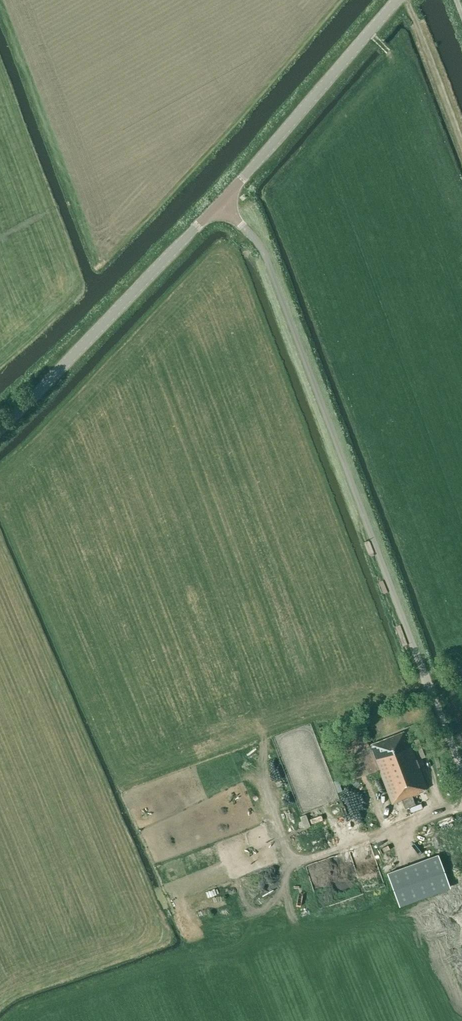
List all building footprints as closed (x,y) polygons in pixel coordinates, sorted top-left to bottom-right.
[(371,741),(368,742),(392,804),(401,801),(404,809),(415,805),(412,797),(419,794),(418,792),(427,789),(405,731),(372,744),(371,741)] [(420,758),(429,755),(422,737),(413,740),(420,758)] [(308,812),(312,824),(324,820),(320,808),(308,812)] [(448,816),(440,820),(443,825),(450,821),(448,816)] [(440,876),(428,844),(381,862),(393,894),(440,876)] [(266,871),(246,879),(249,885),(268,876),(266,871)] [(220,892),(187,904),(189,910),(223,898),(220,892)]
